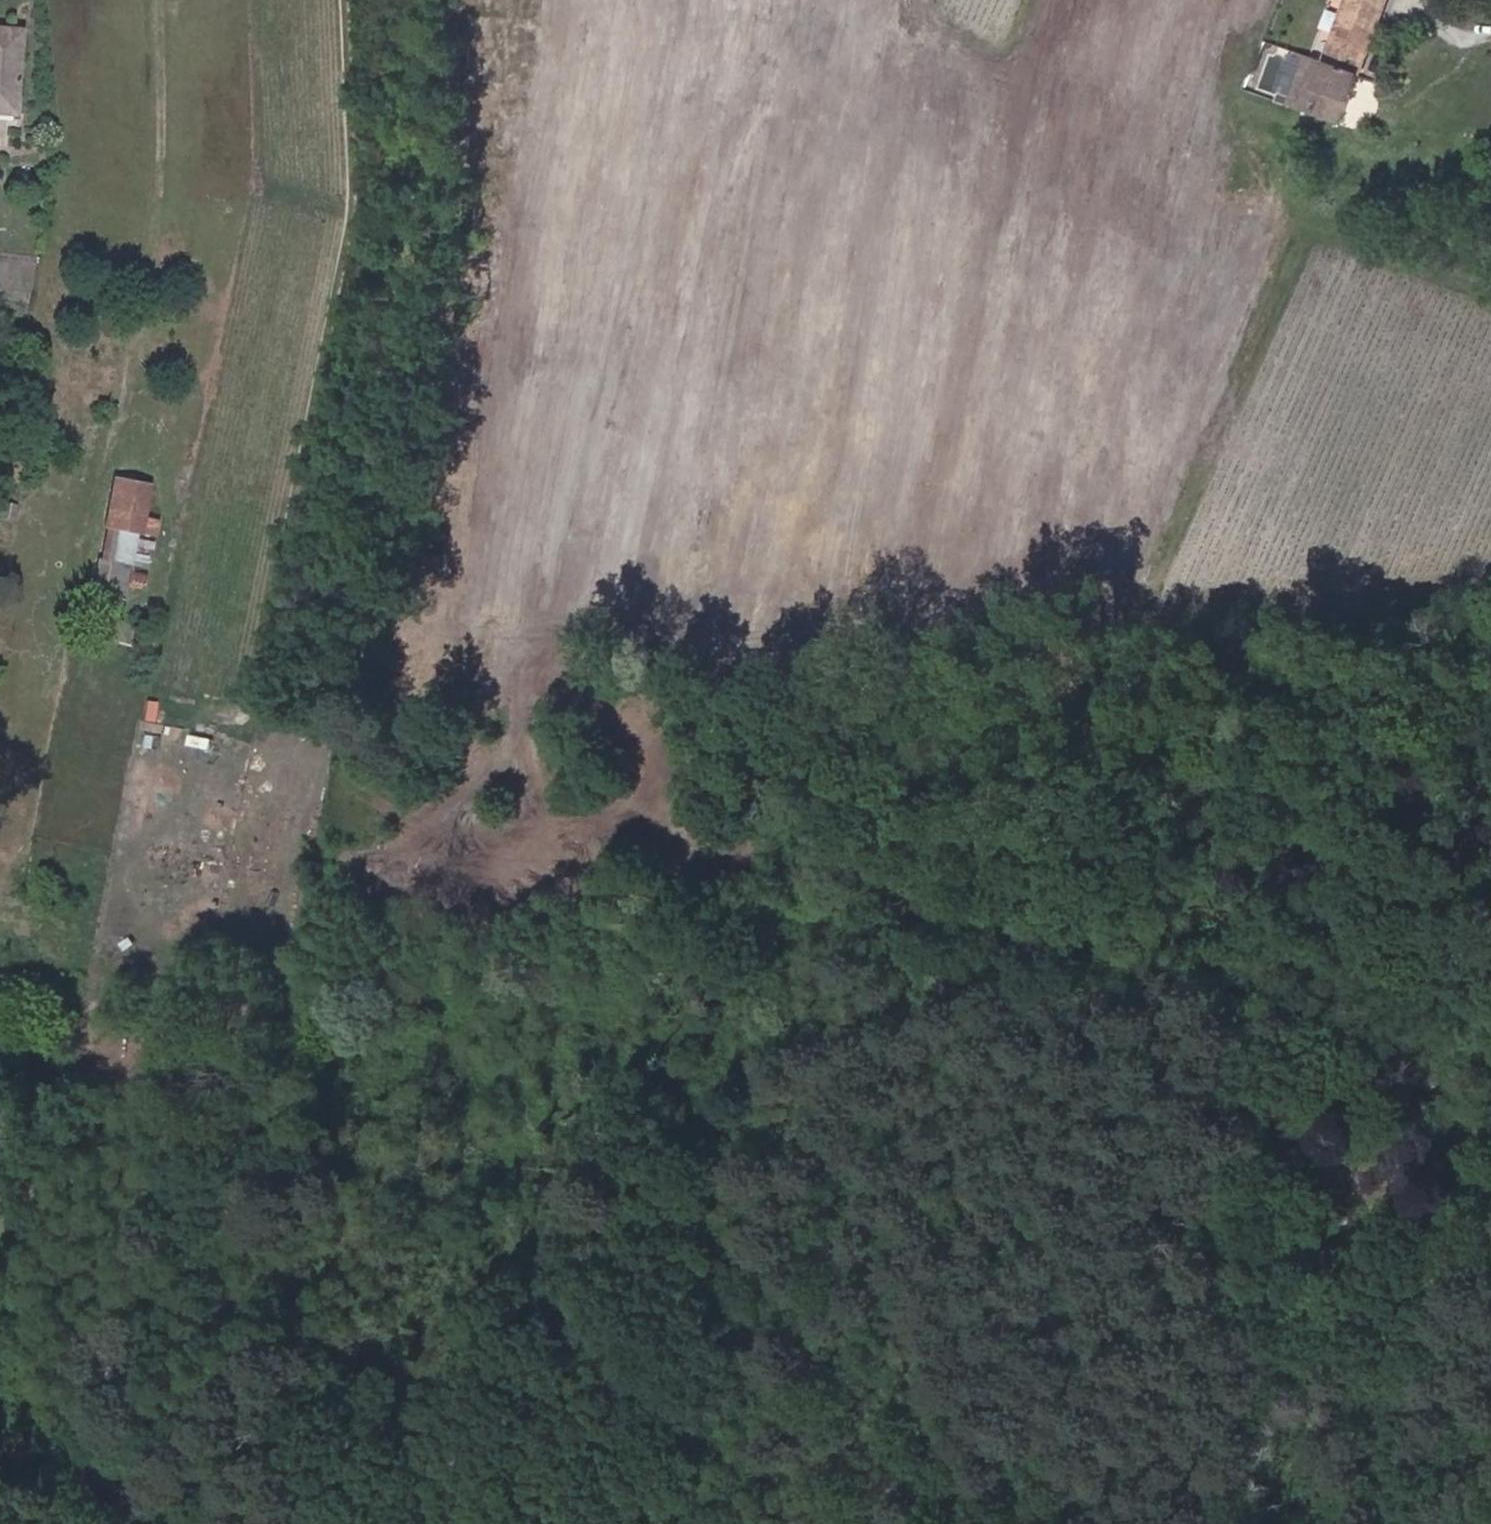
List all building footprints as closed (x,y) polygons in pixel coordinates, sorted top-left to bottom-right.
[(1361,71),(1387,0),(1347,0),(1326,59),(1361,71)] [(13,113),(19,29),(0,28),(0,112),(13,113)] [(1344,118),(1361,71),(1326,59),(1307,53),(1291,99),(1344,118)] [(123,594),(145,484),(113,478),(104,527),(108,528),(102,556),(98,556),(92,587),(123,594)] [(0,515),(0,519),(16,519),(18,493),(2,492),(0,515)]
